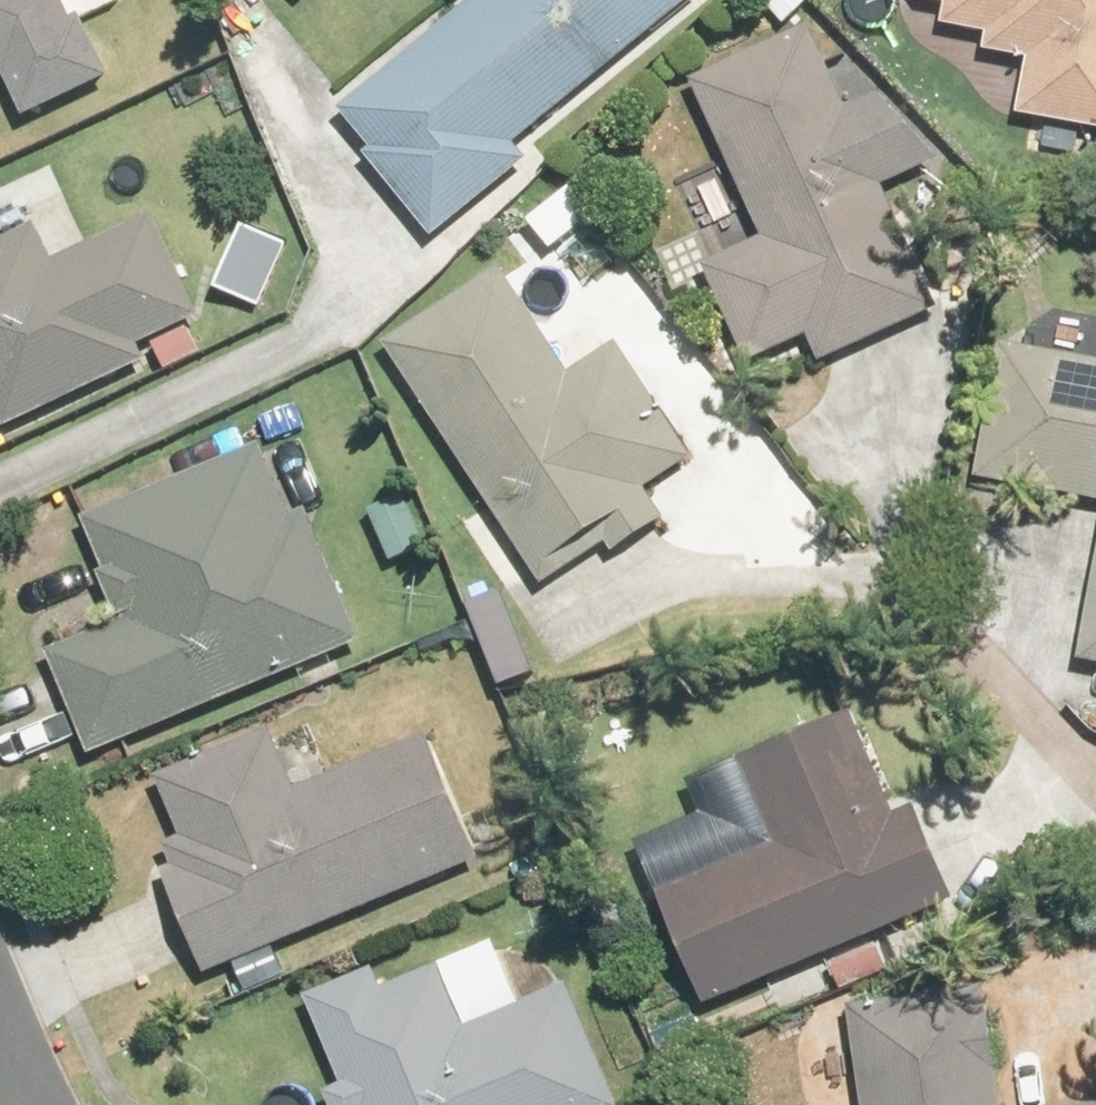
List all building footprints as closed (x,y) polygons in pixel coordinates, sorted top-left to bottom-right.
[(16,80),(34,117),(118,77),(92,21),(82,26),(69,0),(0,0),(0,87),(16,80)] [(443,235),(533,159),(518,141),(686,0),(498,0),(360,118),(386,147),(373,153),(443,235)] [(1095,133),(1095,0),(933,0),(936,4),(958,8),(955,25),(1000,32),(995,60),(1029,66),(1020,120),(1095,133)] [(722,268),(763,362),(815,339),(828,368),(941,318),(884,189),(955,158),(892,91),(857,106),(823,26),(705,78),(778,243),(722,268)] [(10,414),(16,428),(155,362),(148,348),(208,319),(159,216),(62,261),(46,227),(9,244),(0,224),(0,418),(10,414)] [(298,244),(250,224),(223,291),(271,311),(298,244)] [(385,334),(551,584),(616,542),(626,552),(673,521),(651,487),(707,450),(627,328),(581,359),(510,252),(385,334)] [(1009,344),(987,479),(1095,497),(1095,358),(1009,344)] [(62,648),(104,754),(374,647),(320,511),(303,517),(275,446),(93,518),(134,620),(62,648)] [(414,488),(369,506),(393,567),(438,549),(414,488)] [(673,888),(716,993),(960,894),(924,806),(909,812),(868,713),(758,758),(792,840),(673,888)] [(167,864),(211,977),(498,867),(444,727),(319,775),(299,724),(169,774),(193,837),(183,841),(189,856),(167,864)] [(580,976),(477,1016),(457,965),(399,988),(390,966),(318,995),(354,1087),(338,1093),(343,1104),(631,1104),(580,976)] [(996,992),(867,1009),(879,1104),(1011,1104),(996,992)]
